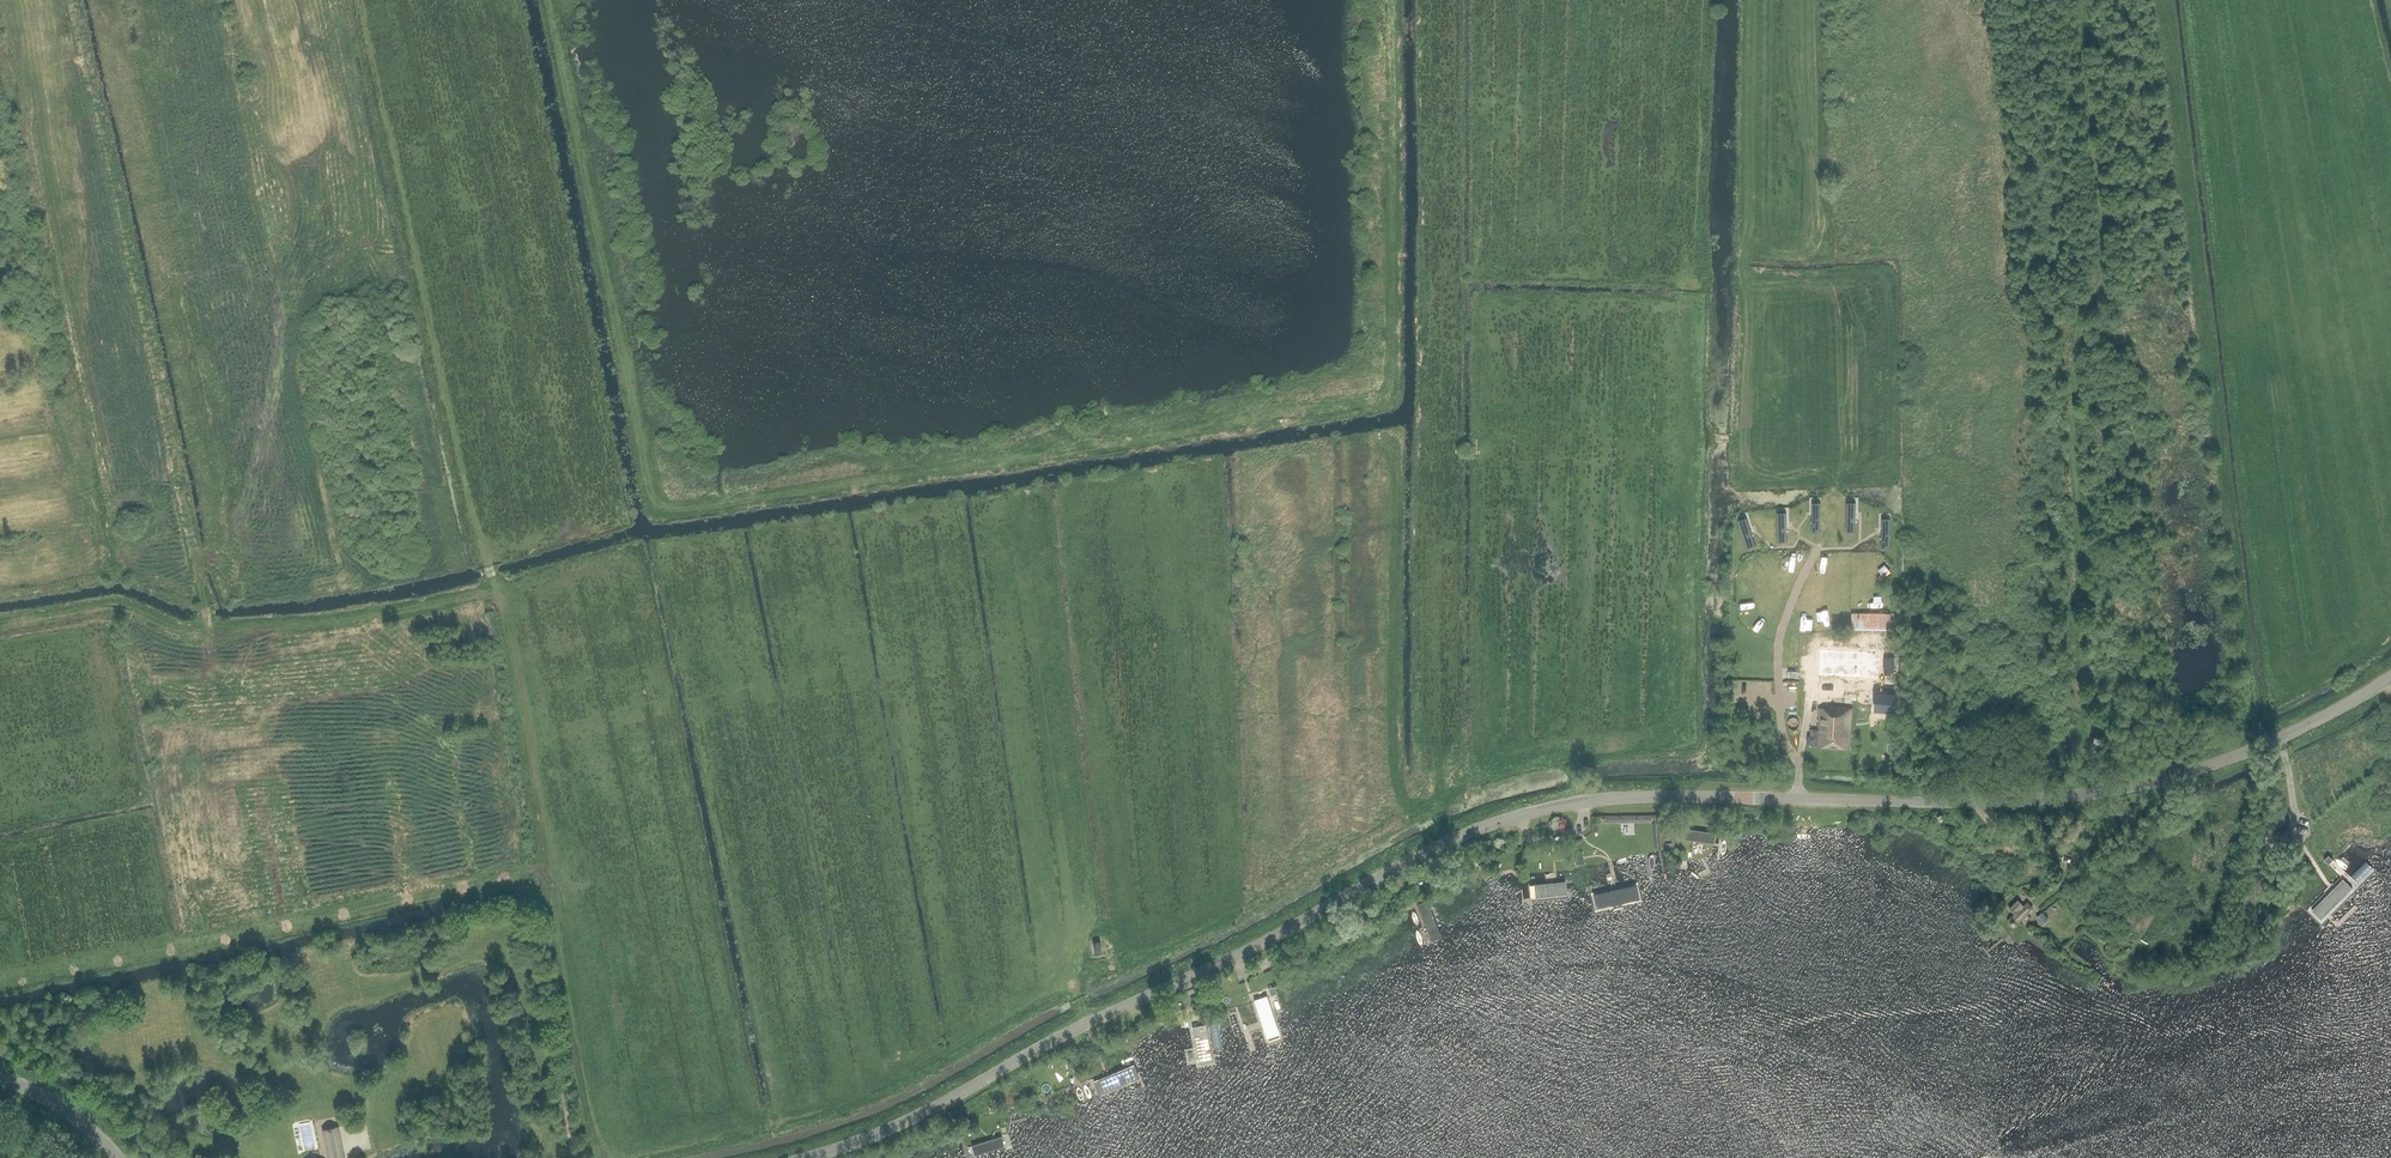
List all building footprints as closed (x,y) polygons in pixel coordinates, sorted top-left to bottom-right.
[(1820,502),(1812,503),(1813,531),(1821,531),(1820,502)] [(1855,502),(1847,502),(1847,530),(1856,530),(1855,502)] [(1788,512),(1779,512),(1780,541),(1788,540),(1788,512)] [(1746,518),(1739,521),(1748,548),(1756,545),(1746,518)] [(1890,518),(1882,518),(1883,547),(1891,546),(1890,518)] [(1890,613),(1852,613),(1852,630),(1890,630),(1890,613)] [(1817,650),(1816,684),(1833,684),(1833,675),(1875,675),(1875,650),(1817,650)] [(1896,692),(1876,692),(1875,711),(1895,712),(1896,692)] [(1851,748),(1853,710),(1853,709),(1824,707),(1824,708),(1821,708),(1819,729),(1812,729),(1812,735),(1819,735),(1818,746),(1851,748)] [(1798,713),(1790,713),(1790,726),(1798,726),(1798,713)] [(1683,841),(1718,845),(1719,835),(1684,831),(1683,841)] [(2334,857),(2340,851),(2335,846),(2329,851),(2334,857)] [(1585,864),(1582,852),(1574,854),(1576,865),(1585,864)] [(2355,866),(2307,914),(2320,927),(2368,879),(2355,866)] [(1505,907),(1516,907),(1513,878),(1503,879),(1505,907)] [(1595,914),(1643,903),(1638,883),(1590,895),(1595,914)] [(1524,904),(1569,900),(1567,884),(1522,888),(1524,904)] [(1425,946),(1443,939),(1427,899),(1409,906),(1425,946)] [(2019,923),(2034,908),(2028,901),(2024,905),(2019,900),(2010,908),(2015,914),(2012,916),(2010,917),(2009,918),(2008,919),(2008,921),(2008,923),(2009,924),(2010,925),(2011,926),(2013,927),(2015,927),(2016,927),(2018,925),(2019,925),(2019,923)] [(2049,920),(2043,912),(2037,917),(2043,925),(2049,920)] [(1094,942),(1095,955),(1102,954),(1101,942),(1094,942)] [(1267,1046),(1283,1041),(1271,998),(1254,1003),(1267,1046)] [(1198,1067),(1213,1064),(1207,1026),(1191,1029),(1198,1067)] [(1081,1071),(1077,1064),(1072,1067),(1075,1074),(1081,1071)] [(1099,1100),(1140,1082),(1134,1066),(1092,1083),(1099,1100)] [(323,1130),(329,1157),(344,1157),(337,1127),(323,1130)] [(1013,1146),(1010,1135),(971,1147),(975,1157),(1013,1146)]
